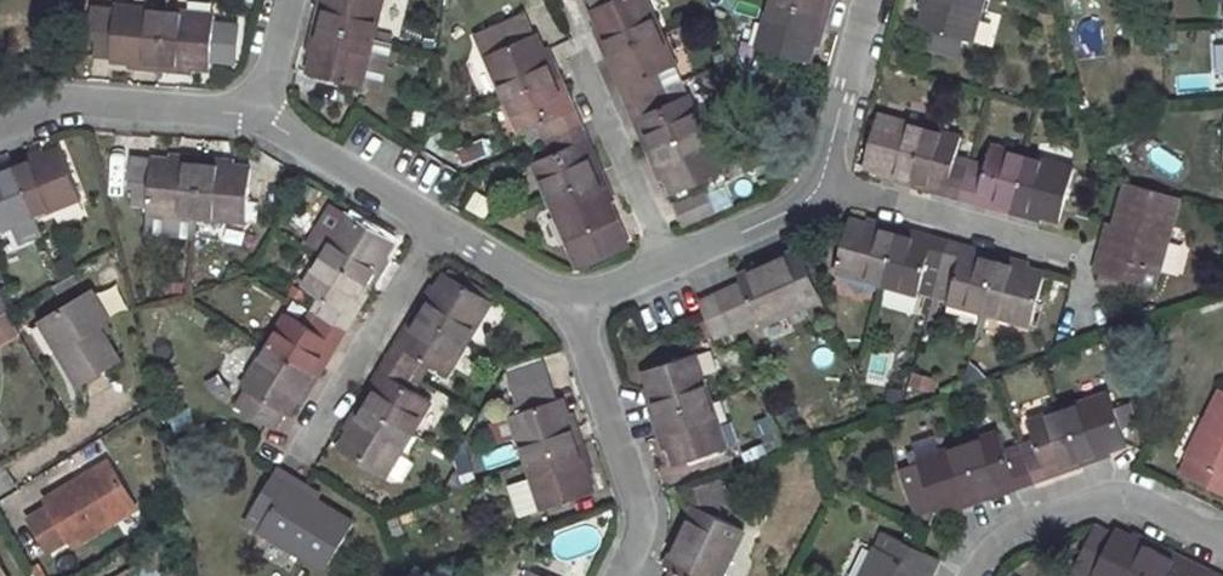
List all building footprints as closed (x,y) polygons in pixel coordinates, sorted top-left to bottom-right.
[(314,24),(373,39),(383,0),(326,0),(325,9),(318,7),(314,24)] [(318,7),(325,9),(326,0),(320,0),(318,7)] [(593,9),(607,39),(600,42),(608,59),(613,56),(663,35),(647,0),(614,0),(593,9)] [(759,3),(742,0),(736,0),(733,15),(755,20),(759,3)] [(826,0),(770,0),(769,2),(828,18),(832,1),(826,0)] [(924,10),(919,27),(932,31),(961,40),(973,43),(985,0),(928,0),(924,10)] [(919,9),(924,10),(928,0),(922,0),(919,9)] [(769,2),(757,48),(809,64),(814,46),(817,32),(824,33),(828,18),(769,2)] [(143,62),(142,69),(161,70),(166,9),(116,5),(116,9),(93,6),(90,37),(96,37),(94,55),(112,57),(111,60),(128,61),(143,62)] [(166,9),(161,70),(177,72),(177,65),(193,67),(211,69),(214,14),(166,9)] [(523,17),(477,36),(506,102),(555,81),(561,78),(554,62),(547,64),(541,50),(535,34),(531,37),(523,17)] [(314,24),(309,43),(316,44),(313,57),(308,73),(361,87),(373,39),(314,24)] [(600,24),(594,27),(600,42),(607,39),(600,24)] [(932,31),(928,47),(957,55),(961,40),(932,31)] [(817,32),(814,46),(820,48),(824,33),(817,32)] [(663,35),(613,56),(627,86),(621,89),(628,105),(663,90),(657,75),(677,67),(663,35)] [(309,43),(306,55),(313,57),(316,44),(309,43)] [(547,47),(541,50),(547,64),(554,62),(547,47)] [(613,56),(608,59),(621,89),(627,86),(613,56)] [(561,78),(555,81),(568,112),(574,109),(561,78)] [(555,81),(506,102),(520,135),(539,127),(545,141),(582,125),(574,109),(568,112),(555,81)] [(663,90),(628,105),(635,121),(642,119),(655,149),(704,128),(690,96),(670,104),(663,90)] [(898,176),(897,182),(912,186),(914,180),(929,127),(878,113),(863,167),(881,171),(898,176)] [(642,119),(635,121),(649,152),(655,149),(642,119)] [(552,155),(532,163),(547,197),(596,176),(583,145),(589,142),(582,125),(545,141),(552,155)] [(947,189),(945,195),(961,199),(972,162),(956,158),(962,137),(929,127),(914,180),(947,189)] [(655,149),(649,152),(656,169),(662,166),(668,179),(675,196),(724,174),(704,128),(655,149)] [(455,147),(460,162),(487,154),(483,139),(455,147)] [(589,142),(583,145),(596,176),(603,173),(589,142)] [(1010,207),(1008,212),(1011,214),(1027,155),(991,145),(985,166),(972,162),(961,199),(977,204),(979,198),(1010,207)] [(28,156),(12,162),(14,168),(34,218),(80,199),(61,149),(44,157),(31,162),(28,156)] [(42,150),(28,156),(31,162),(44,157),(42,150)] [(1027,155),(1011,214),(1028,219),(1030,212),(1042,216),(1060,221),(1075,168),(1027,155)] [(146,208),(145,214),(148,214),(146,233),(191,238),(193,219),(196,219),(202,158),(183,156),(183,162),(168,162),(130,158),(127,187),(133,189),(130,206),(146,208)] [(233,167),(220,166),(220,160),(202,158),(196,219),(199,219),(245,224),(245,221),(251,168),(233,167)] [(0,167),(0,174),(14,168),(12,162),(0,167)] [(662,166),(656,169),(662,181),(668,179),(662,166)] [(0,232),(13,227),(20,244),(41,235),(34,218),(14,168),(0,174),(0,230),(0,232)] [(881,171),(879,177),(897,182),(898,176),(881,171)] [(596,176),(547,197),(579,269),(629,247),(609,204),(604,192),(610,189),(603,173),(596,176)] [(914,180),(912,186),(945,195),(947,189),(914,180)] [(1100,255),(1095,272),(1100,274),(1098,284),(1138,295),(1140,284),(1148,286),(1154,288),(1178,198),(1124,183),(1113,225),(1105,256),(1100,255)] [(464,207),(484,215),(492,198),(472,189),(464,207)] [(610,189),(604,192),(609,204),(615,201),(610,189)] [(718,210),(709,190),(679,205),(687,224),(718,210)] [(979,198),(977,204),(1008,212),(1010,207),(979,198)] [(382,272),(377,269),(385,256),(394,242),(332,205),(306,247),(321,256),(368,284),(373,288),(382,272)] [(1030,212),(1028,219),(1041,222),(1042,216),(1030,212)] [(199,219),(197,237),(204,241),(243,245),(249,242),(251,221),(245,221),(245,224),(199,219)] [(867,219),(865,225),(883,230),(884,224),(867,219)] [(849,220),(834,273),(884,287),(899,235),(901,228),(884,224),(883,230),(865,225),(849,220)] [(1108,223),(1100,255),(1105,256),(1113,225),(1108,223)] [(901,228),(899,235),(932,244),(933,238),(901,228)] [(899,235),(884,287),(917,296),(919,291),(935,295),(950,242),(933,238),(932,244),(899,235)] [(995,261),(964,253),(966,246),(950,242),(935,295),(949,299),(948,304),(983,314),(999,256),(997,255),(995,261)] [(966,246),(964,253),(995,261),(997,255),(966,246)] [(742,284),(717,295),(698,302),(714,338),(757,320),(760,326),(823,299),(800,249),(739,276),(742,284)] [(321,256),(302,287),(320,298),(312,311),(346,332),(355,317),(350,313),(368,284),(321,256)] [(385,256),(377,269),(382,272),(390,259),(385,256)] [(1027,271),(1015,267),(1016,261),(999,256),(983,314),(1030,328),(1045,275),(1027,271)] [(1016,261),(1015,267),(1027,271),(1029,264),(1016,261)] [(424,297),(415,313),(420,316),(466,344),(492,301),(445,273),(437,288),(429,302),(424,297)] [(368,284),(350,313),(355,317),(373,288),(368,284)] [(432,285),(424,297),(429,302),(437,288),(432,285)] [(120,361),(100,328),(112,321),(93,290),(45,318),(62,347),(58,350),(78,384),(120,361)] [(19,333),(5,309),(0,312),(0,344),(19,333)] [(286,313),(267,344),(315,373),(332,343),(337,347),(346,332),(312,311),(304,324),(286,313)] [(415,313),(397,342),(402,346),(420,316),(415,313)] [(397,342),(388,358),(421,378),(429,364),(447,375),(466,344),(420,316),(402,346),(397,342)] [(332,343),(315,373),(319,375),(337,347),(332,343)] [(245,389),(235,405),(274,430),(283,413),(288,416),(298,400),(305,388),(310,390),(319,375),(315,373),(267,344),(241,387),(245,389)] [(695,354),(644,370),(651,388),(656,402),(649,404),(655,421),(711,402),(695,354)] [(388,358),(378,372),(385,375),(367,404),(413,432),(432,401),(413,391),(421,378),(388,358)] [(378,372),(361,401),(367,404),(385,375),(378,372)] [(567,416),(561,398),(558,400),(551,380),(516,390),(523,411),(511,416),(527,464),(583,444),(577,427),(571,430),(567,416)] [(305,388),(298,400),(302,403),(310,390),(305,388)] [(651,388),(644,390),(649,404),(656,402),(651,388)] [(1181,473),(1222,495),(1222,390),(1181,473)] [(1109,394),(1060,410),(1079,461),(1081,467),(1099,461),(1097,455),(1111,450),(1127,444),(1109,394)] [(350,432),(339,450),(385,478),(413,432),(367,404),(361,401),(353,416),(358,419),(350,432)] [(711,402),(655,421),(660,437),(666,435),(670,450),(676,466),(727,448),(726,446),(738,442),(732,422),(719,426),(711,402)] [(1035,441),(1019,446),(1032,484),(1051,477),(1049,472),(1079,461),(1060,410),(1029,421),(1035,441)] [(572,414),(567,416),(571,430),(577,427),(572,414)] [(353,416),(345,428),(350,432),(358,419),(353,416)] [(1000,432),(965,445),(983,495),(1017,484),(1019,489),(1032,484),(1019,446),(1006,450),(1000,432)] [(901,466),(919,515),(935,510),(936,513),(952,506),(967,501),(969,506),(985,501),(983,495),(965,445),(942,452),(936,434),(913,442),(914,447),(907,449),(911,463),(901,466)] [(666,435),(660,437),(666,452),(670,450),(666,435)] [(587,475),(582,462),(588,460),(583,444),(527,464),(532,478),(542,510),(592,492),(587,475)] [(1111,450),(1097,455),(1099,461),(1113,455),(1111,450)] [(588,460),(582,462),(587,475),(592,473),(588,460)] [(1079,461),(1049,472),(1051,477),(1081,467),(1079,461)] [(107,463),(77,480),(81,487),(111,469),(107,463)] [(77,480),(43,501),(48,507),(28,519),(47,551),(68,539),(71,545),(135,507),(111,469),(81,487),(77,480)] [(319,500),(290,482),(293,477),(279,469),(247,519),(326,570),(355,523),(319,500)] [(293,477),(290,482),(319,500),(322,494),(293,477)] [(532,478),(508,486),(518,518),(542,510),(532,478)] [(743,530),(710,514),(721,510),(719,505),(729,501),(721,478),(694,487),(701,509),(695,506),(665,565),(672,569),(669,575),(720,575),(743,530)] [(1017,484),(983,495),(985,501),(1019,489),(1017,484)] [(967,501),(952,506),(954,511),(969,506),(967,501)] [(1070,575),(1151,575),(1162,554),(1165,548),(1147,540),(1144,546),(1129,539),(1114,531),(1112,535),(1095,525),(1070,575)] [(1132,532),(1129,539),(1144,546),(1147,540),(1132,532)] [(925,573),(930,575),(938,560),(884,533),(863,575),(924,575),(925,573)] [(1165,548),(1162,554),(1190,569),(1193,562),(1165,548)] [(118,575),(170,575),(173,574),(162,553),(118,575)] [(1151,575),(1205,575),(1208,570),(1193,562),(1190,569),(1162,554),(1151,575)] [(0,562),(0,575),(8,575),(0,562)]
